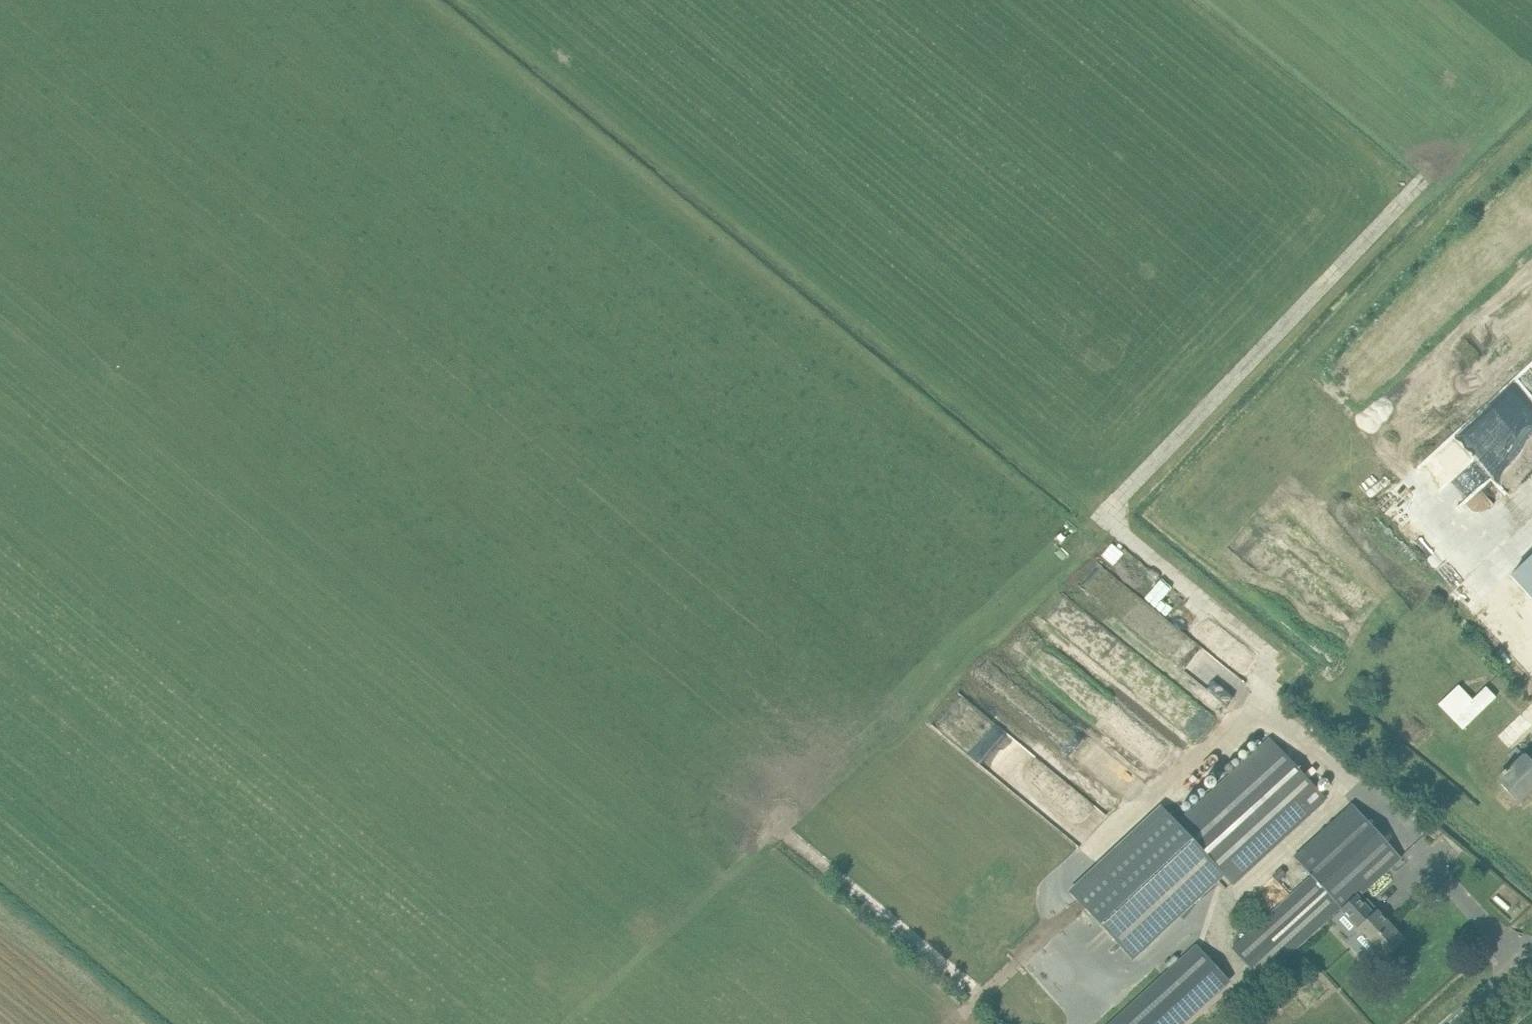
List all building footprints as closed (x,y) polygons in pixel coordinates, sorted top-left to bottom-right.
[(1513,573),(1531,594),(1531,557),(1513,573)] [(1163,654),(1156,664),(1212,702),(1213,700),(1229,710),(1251,677),(1148,609),(1138,622),(1156,634),(1149,645),(1163,654)] [(1326,794),(1272,735),(1178,821),(1226,874),(1231,880),(1326,794)] [(1528,760),(1524,756),(1498,780),(1517,802),(1531,789),(1531,757),(1528,760)] [(1400,857),(1387,842),(1351,803),(1291,858),(1309,878),(1232,948),(1261,980),(1341,907),(1359,927),(1356,930),(1380,957),(1401,938),(1376,911),(1372,915),(1356,898),(1400,857)] [(1164,807),(1071,894),(1133,960),(1226,874),(1178,821),(1164,807)] [(1224,973),(1199,946),(1111,1023),(1166,1023),(1224,973)]
